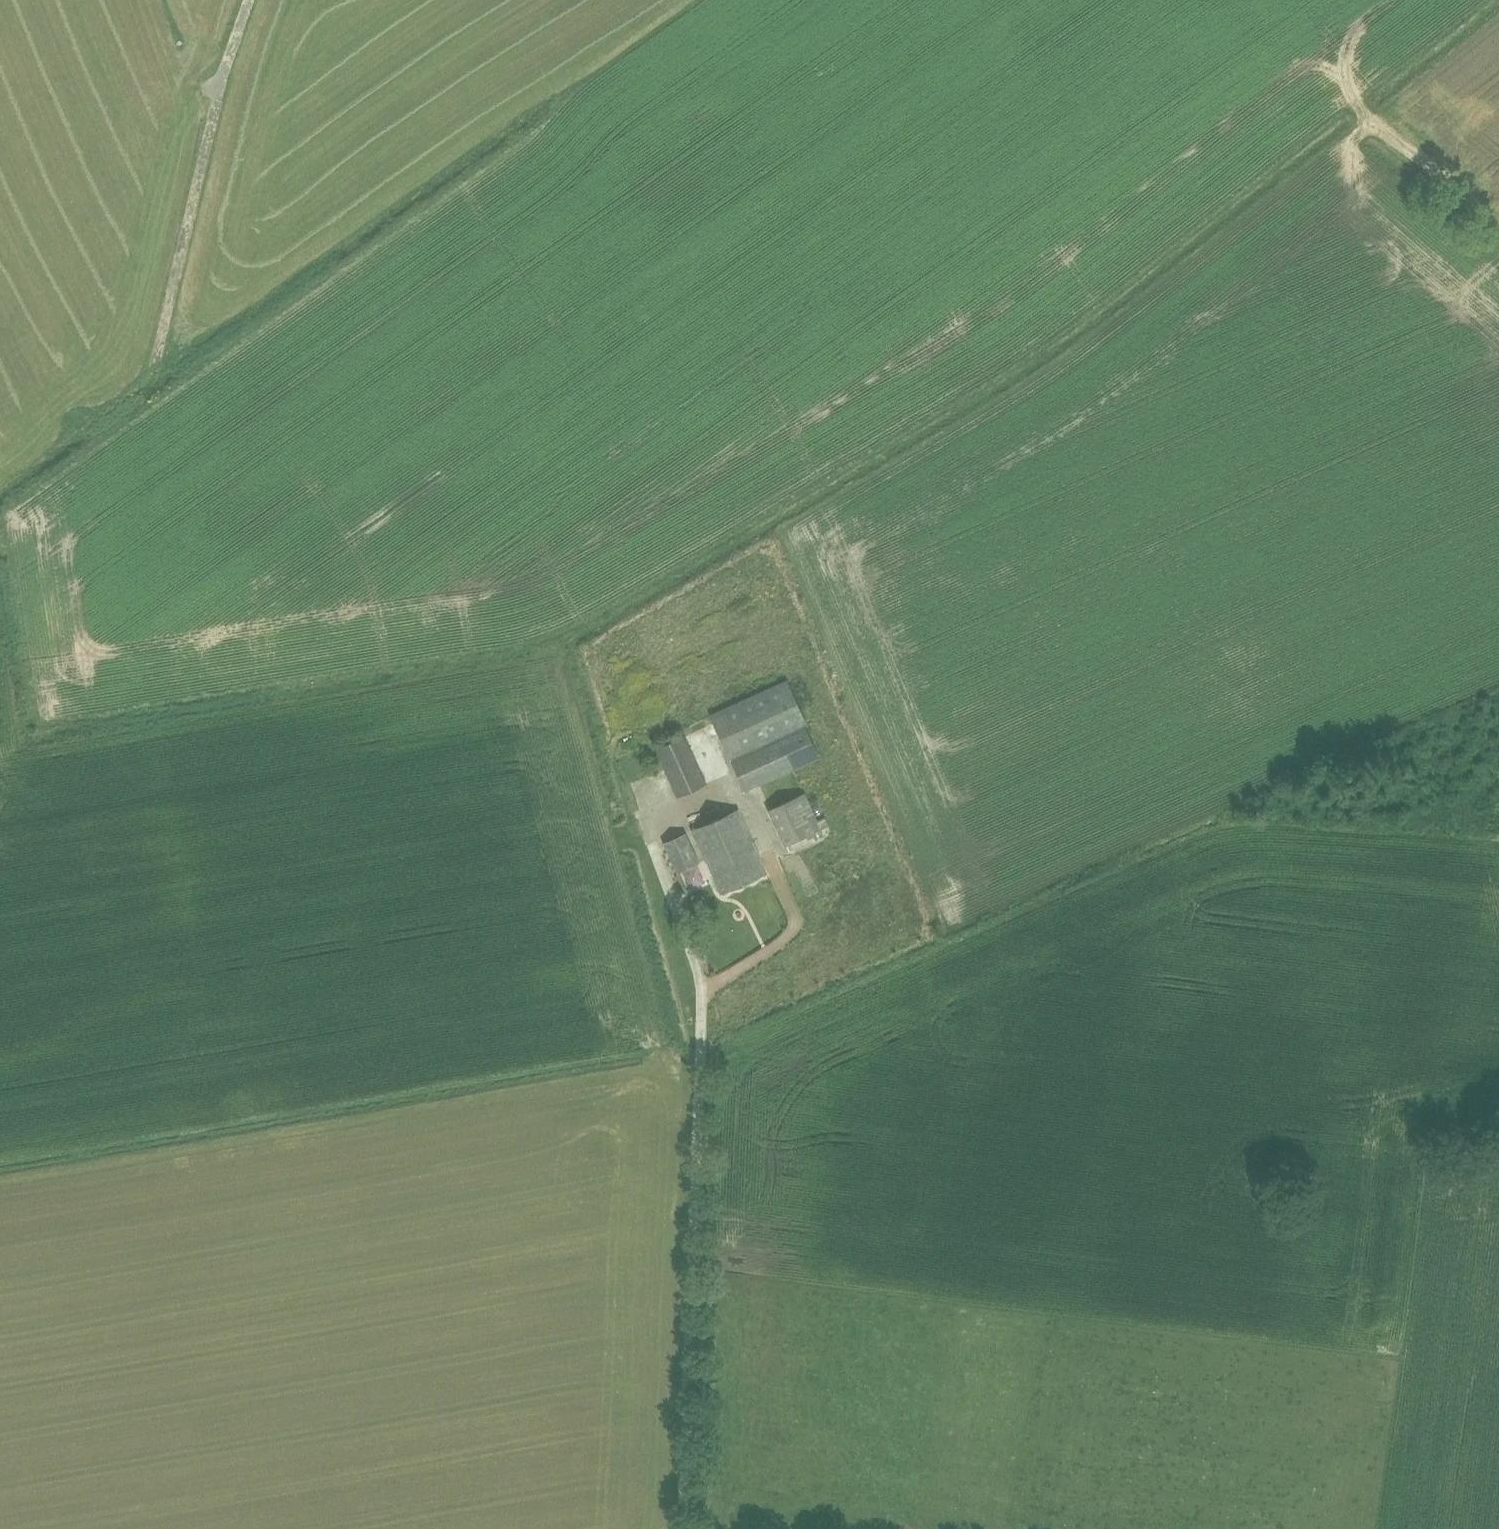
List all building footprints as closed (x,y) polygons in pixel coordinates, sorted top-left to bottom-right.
[(808,724),(788,679),(711,715),(745,791),(820,756),(805,726),(808,724)] [(678,796),(705,784),(684,736),(656,749),(678,796)] [(784,847),(822,829),(805,793),(768,810),(784,847)] [(721,892),(765,872),(737,810),(693,830),(721,892)] [(677,873),(700,863),(686,832),(663,842),(677,873)]
